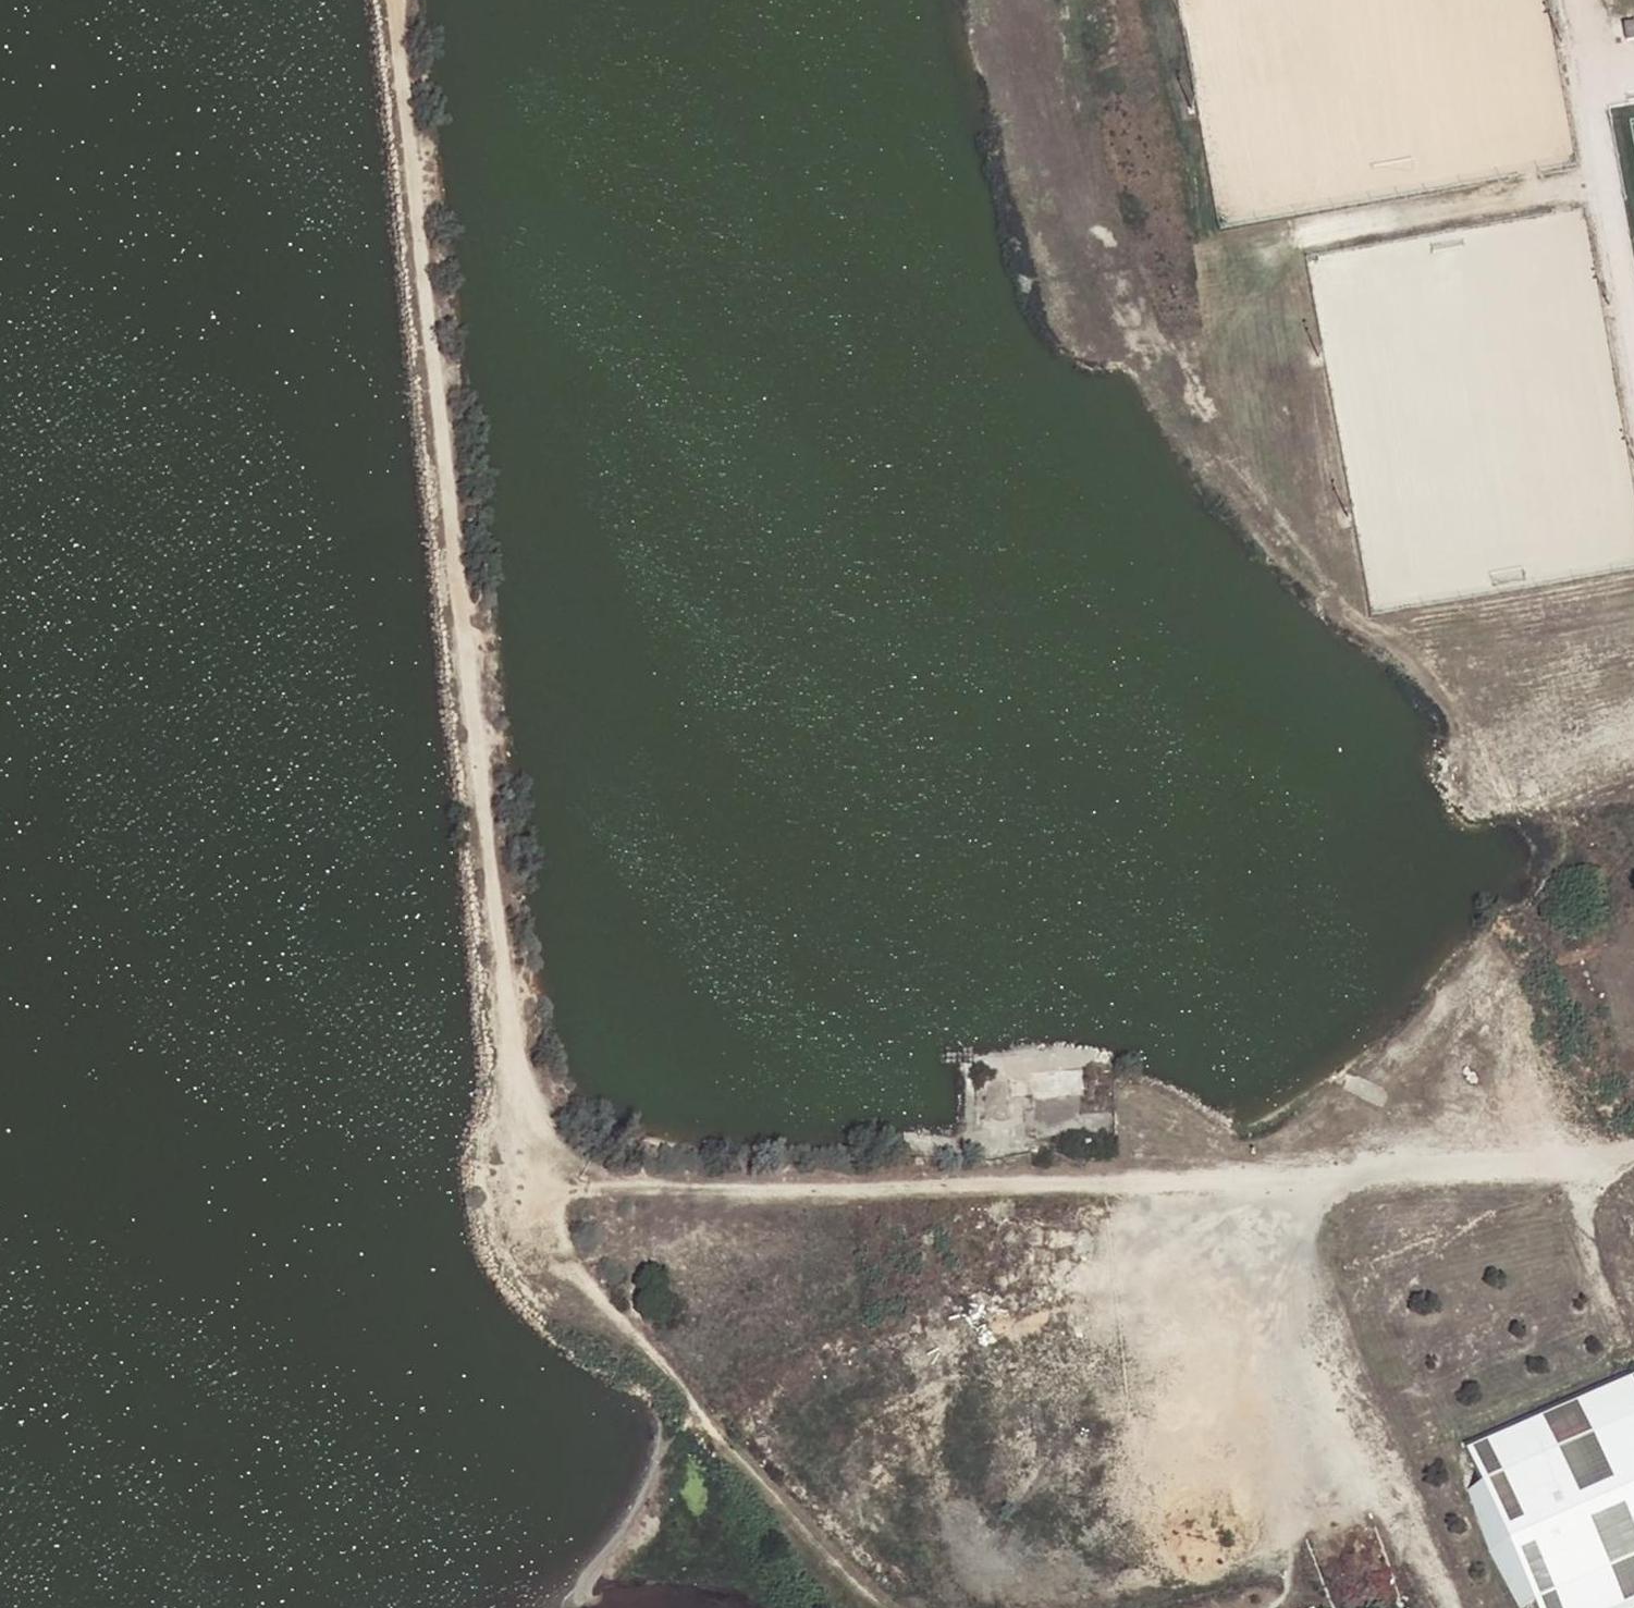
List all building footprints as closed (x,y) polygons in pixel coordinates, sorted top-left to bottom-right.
[(1466,1438),(1482,1478),(1468,1484),(1485,1547),(1520,1602),(1532,1597),(1537,1607),(1618,1607),(1633,1602),(1633,1367),(1466,1438)]
